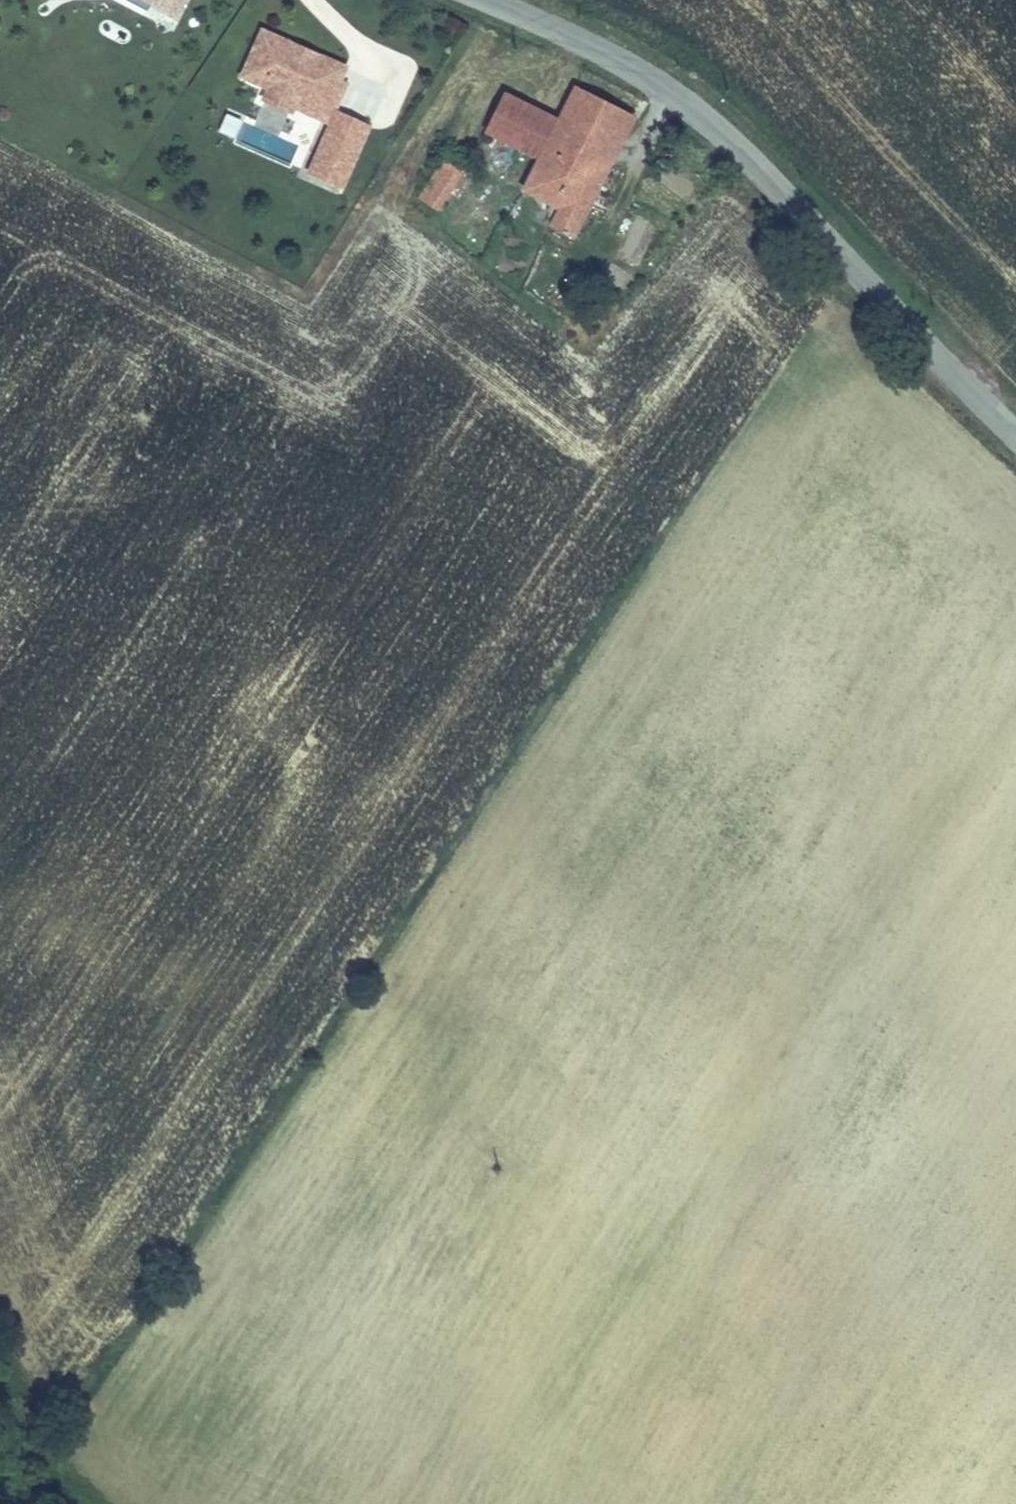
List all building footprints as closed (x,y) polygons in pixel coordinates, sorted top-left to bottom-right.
[(147,5),(173,18),(183,0),(150,0),(147,5)] [(322,115),(343,70),(260,33),(240,79),(322,115)] [(643,108),(584,77),(560,122),(539,162),(527,156),(511,185),(564,213),(554,231),(572,241),(609,172),(581,158),(600,122),(628,137),(643,108)] [(539,162),(560,122),(503,92),(475,146),(509,164),(516,150),(527,156),(539,162)] [(373,121),(342,108),(316,166),(347,179),(373,121)] [(217,131),(234,136),(240,118),(223,112),(217,131)] [(609,172),(628,137),(600,122),(581,158),(609,172)] [(440,203),(462,168),(448,159),(425,194),(440,203)]
